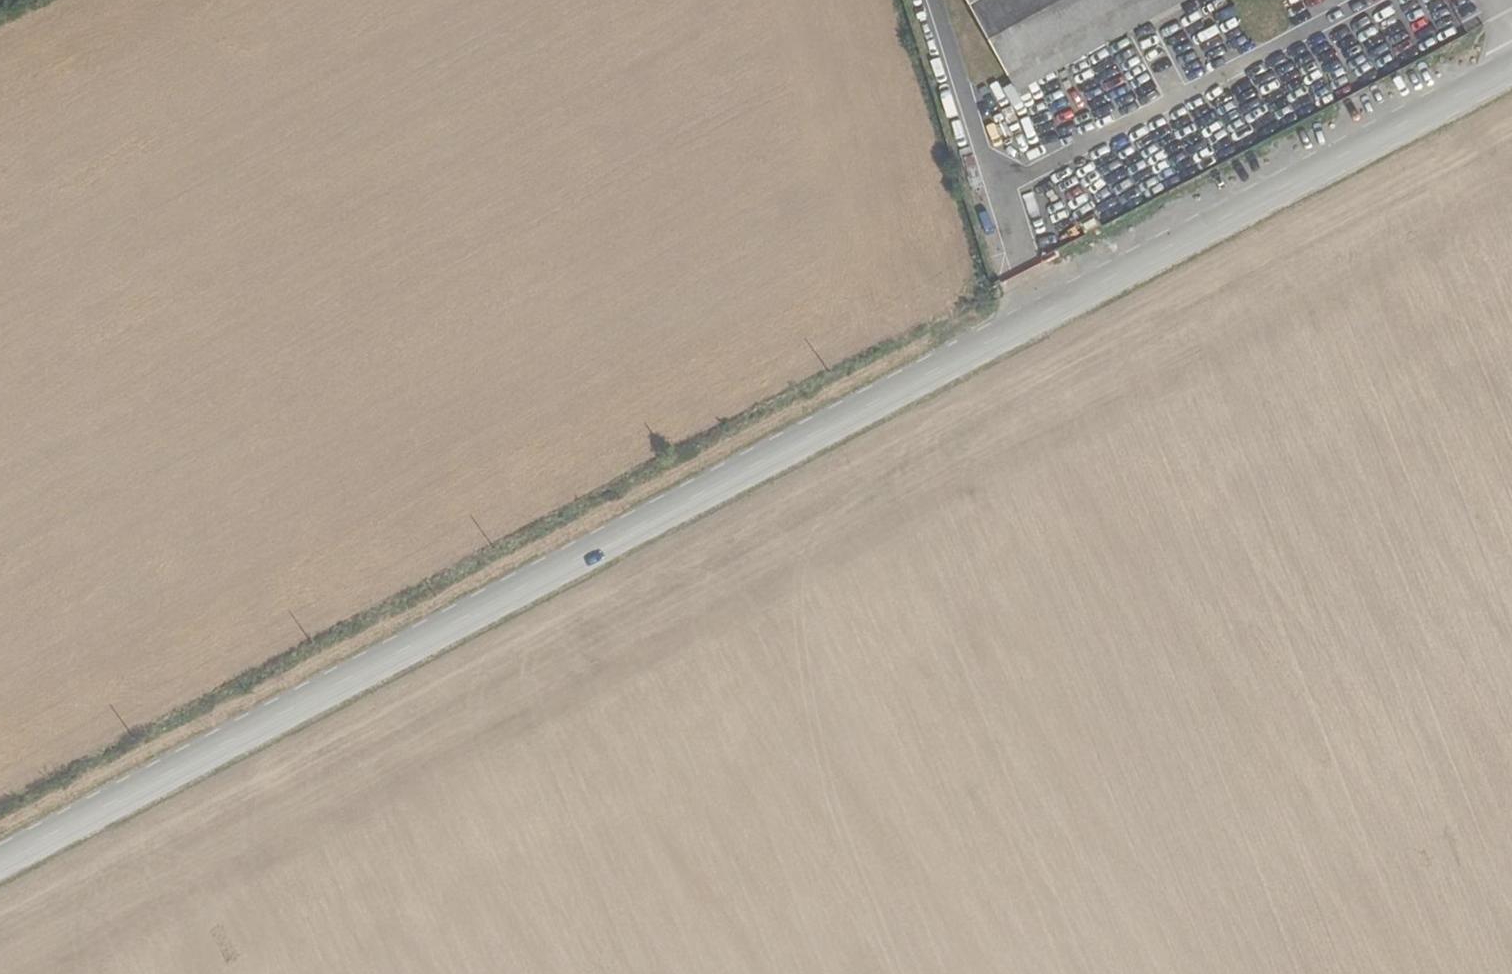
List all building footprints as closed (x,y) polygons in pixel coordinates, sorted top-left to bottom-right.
[(1042,45),(1125,0),(1016,0),(1042,45)] [(1332,74),(1360,64),(1351,38),(1323,48),(1332,74)]
